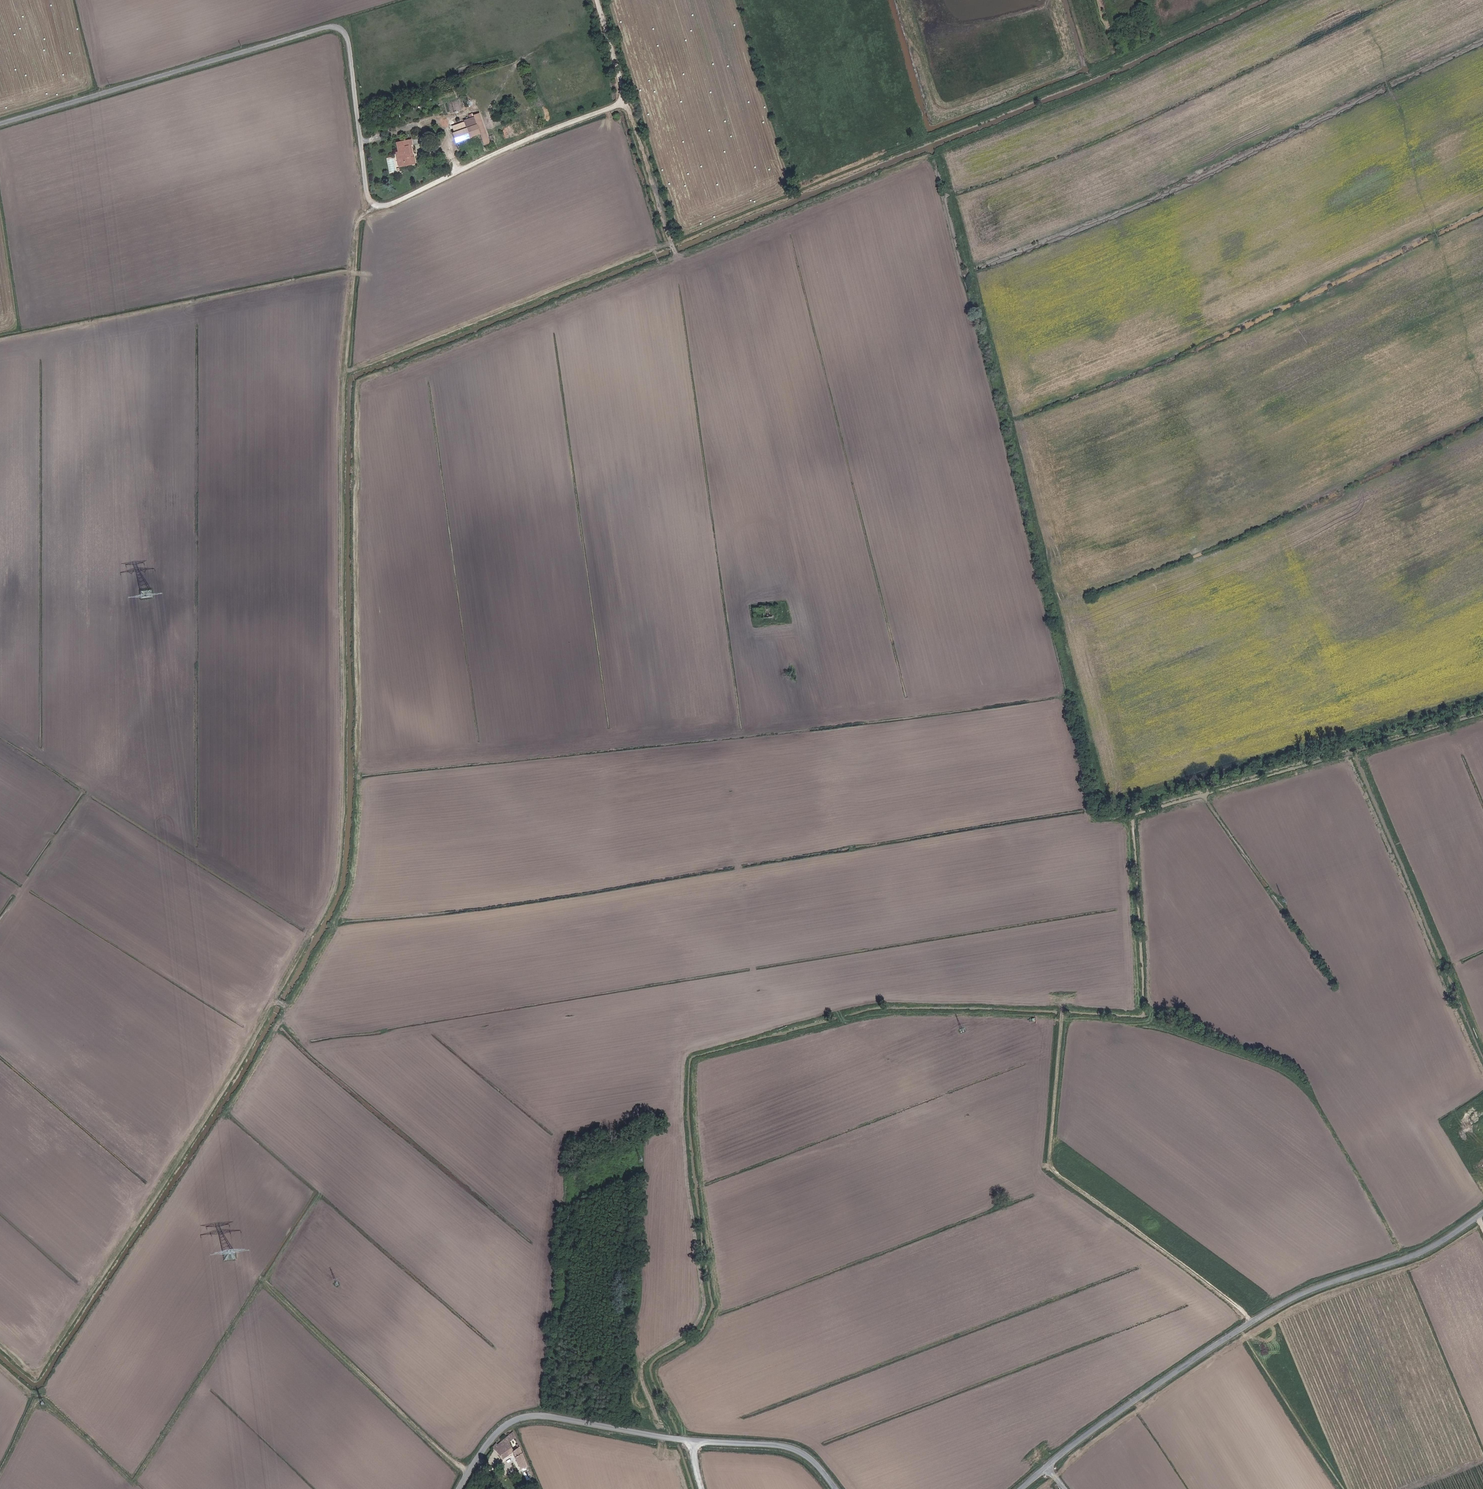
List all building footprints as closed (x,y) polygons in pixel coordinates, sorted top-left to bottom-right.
[(478,113),(476,114),(487,144),(489,144),(478,113)] [(487,144),(476,114),(472,116),(473,118),(475,125),(466,129),(464,122),(451,127),(453,133),(451,133),(454,143),(479,135),(483,146),(487,144)] [(463,121),(464,122),(466,129),(475,125),(473,118),(463,121)] [(406,145),(409,144),(411,144),(410,139),(394,143),(396,152),(398,160),(396,161),(398,168),(414,163),(412,156),(409,157),(406,145)] [(491,1448),(500,1459),(510,1453),(519,1470),(526,1467),(510,1433),(491,1448)] [(534,1486),(531,1477),(527,1479),(528,1481),(525,1482),(528,1488),(534,1486)]
